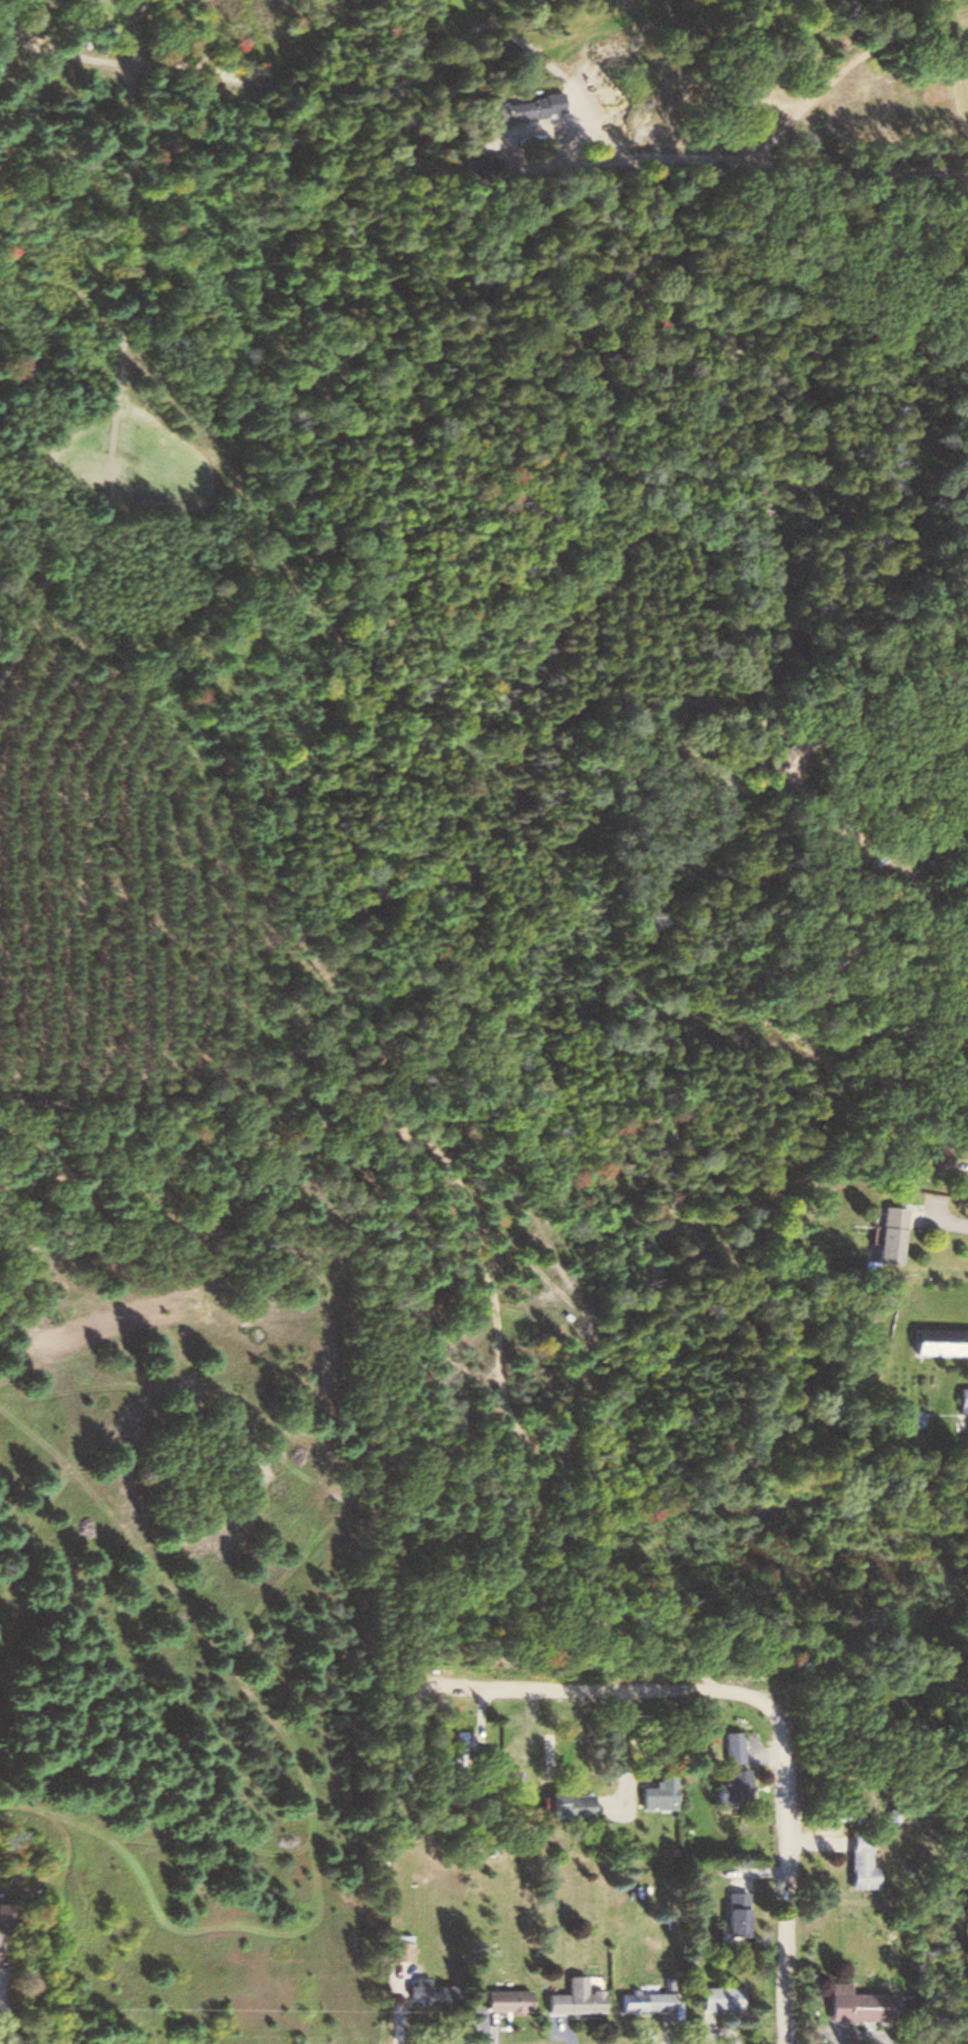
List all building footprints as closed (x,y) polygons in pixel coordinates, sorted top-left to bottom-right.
[(489,120),(545,117),(544,99),(488,102),(489,120)] [(498,155),(463,155),(463,174),(498,174),(498,155)] [(868,1263),(892,1264),(895,1207),(870,1206),(868,1263)] [(964,1413),(964,1447),(967,1447),(967,1386),(954,1386),(954,1413),(964,1413)] [(735,1730),(714,1731),(715,1761),(736,1760),(735,1730)] [(739,1767),(717,1767),(717,1782),(706,1782),(706,1799),(739,1799),(739,1767)] [(634,1785),(634,1808),(670,1808),(671,1772),(648,1772),(648,1786),(634,1785)] [(586,1815),(586,1791),(537,1791),(537,1815),(586,1815)] [(841,1888),(869,1888),(869,1865),(862,1865),(862,1834),(841,1834),(841,1888)] [(718,1890),(718,1935),(741,1935),(741,1890),(718,1890)] [(17,1931),(16,1902),(0,1903),(0,1961),(4,1961),(2,1932),(17,1931)] [(414,1961),(414,1935),(394,1935),(394,1961),(414,1961)] [(561,1993),(540,1992),(540,2011),(596,2011),(596,1989),(578,1989),(579,1974),(561,1974),(561,1993)] [(825,2019),(891,2019),(891,1993),(847,1993),(847,1981),(825,1981),(825,2019)] [(418,2003),(456,2003),(456,1985),(410,1985),(410,1997),(418,1997),(418,2003)] [(693,2009),(733,2009),(733,1985),(693,1985),(693,2009)] [(525,1989),(481,1989),(481,2010),(525,2010),(525,1989)] [(668,2009),(667,1991),(613,1992),(613,2010),(668,2009)]
